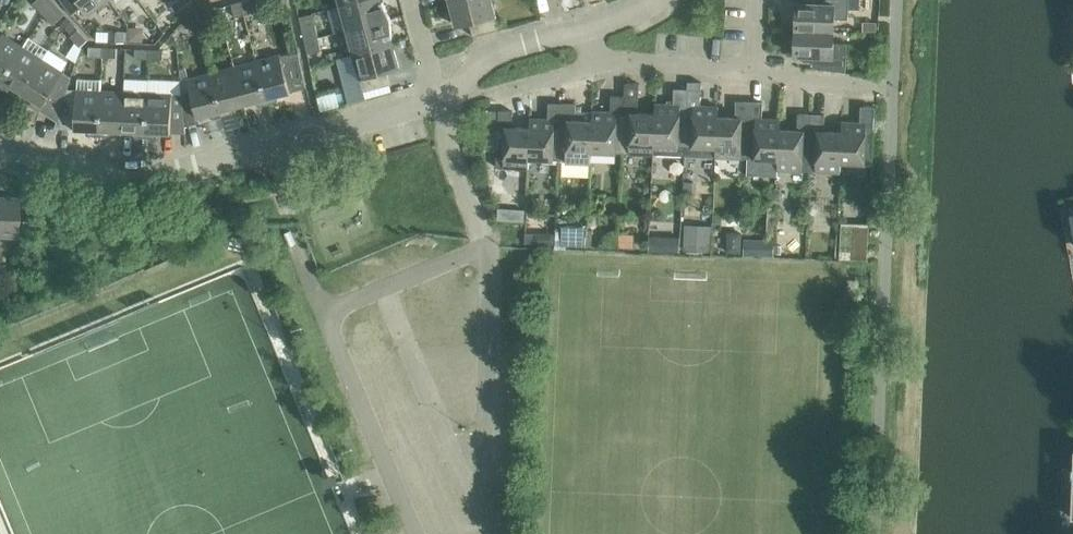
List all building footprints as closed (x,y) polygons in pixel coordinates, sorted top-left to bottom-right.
[(47,11),(54,4),(50,0),(38,0),(37,0),(47,11)] [(72,15),(83,7),(89,14),(107,0),(60,0),(72,15)] [(169,2),(177,13),(188,4),(185,0),(172,0),(169,2)] [(240,2),(244,15),(253,13),(249,0),(247,0),(240,2)] [(347,30),(390,18),(382,0),(361,0),(340,6),(347,30)] [(449,3),(456,27),(469,24),(472,36),(499,29),(491,0),(459,0),(449,3)] [(795,30),(834,31),(834,19),(847,20),(848,8),(848,0),(822,0),(822,5),(796,4),(795,30)] [(848,8),(859,9),(859,0),(848,0),(848,8)] [(244,15),(240,2),(231,4),(235,18),(244,15)] [(54,4),(47,11),(56,21),(63,14),(54,4)] [(204,12),(195,14),(198,28),(207,25),(204,12)] [(198,28),(195,14),(185,17),(189,30),(198,28)] [(67,18),(59,25),(62,28),(64,27),(70,21),(67,18)] [(347,30),(353,54),(393,44),(392,43),(390,18),(347,30)] [(863,21),(862,31),(875,32),(876,22),(863,21)] [(301,28),(304,41),(318,38),(315,24),(301,28)] [(129,28),(128,41),(142,42),(143,28),(129,28)] [(76,42),(80,47),(87,40),(78,30),(71,36),(76,42)] [(834,31),(795,30),(793,55),(820,56),(819,69),(845,72),(846,44),(833,44),(834,31)] [(109,31),(109,42),(126,42),(126,32),(109,31)] [(23,47),(2,34),(0,37),(0,83),(23,47)] [(22,93),(43,60),(49,51),(29,37),(23,47),(0,83),(0,86),(7,90),(10,86),(22,93)] [(318,38),(304,41),(307,54),(321,51),(318,38)] [(76,42),(67,56),(75,62),(81,48),(80,47),(76,42)] [(393,44),(353,54),(363,92),(390,85),(386,72),(399,68),(393,44)] [(88,57),(102,57),(102,48),(88,47),(88,57)] [(102,48),(102,57),(115,58),(116,48),(102,48)] [(134,59),(148,59),(149,50),(135,49),(134,59)] [(149,50),(148,59),(162,60),(162,50),(149,50)] [(280,54),(256,61),(268,104),(277,102),(276,96),(290,92),(280,54)] [(56,122),(65,90),(69,76),(43,60),(22,93),(33,100),(30,105),(56,122)] [(256,61),(233,67),(243,105),(256,101),(258,107),(268,104),(256,61)] [(233,67),(210,73),(222,117),(232,114),(230,108),(243,105),(233,67)] [(184,69),(179,71),(180,81),(181,94),(190,91),(187,79),(184,69)] [(181,94),(181,95),(184,127),(198,123),(197,117),(211,114),(212,119),(222,117),(210,73),(187,79),(190,91),(181,94)] [(88,136),(98,136),(100,91),(99,91),(100,80),(76,79),(76,90),(65,90),(56,122),(54,129),(88,130),(88,136)] [(685,146),(715,147),(716,148),(717,117),(718,117),(718,107),(700,106),(701,90),(700,90),(701,82),(687,82),(687,89),(685,146)] [(684,156),(685,146),(687,89),(674,89),(673,105),(655,104),(654,114),(655,114),(654,145),(654,155),(684,156)] [(109,131),(122,131),(124,92),(100,91),(98,136),(108,137),(109,131)] [(135,138),(145,138),(147,93),(124,92),(122,131),(135,132),(135,138)] [(147,93),(145,138),(155,139),(156,133),(170,134),(170,133),(185,134),(184,127),(181,95),(147,93)] [(591,152),(622,153),(624,96),(611,96),(610,112),(592,111),(592,112),(592,121),(591,152)] [(622,153),(654,155),(654,145),(655,114),(654,114),(637,113),(638,97),(624,96),(622,153)] [(715,157),(747,159),(749,102),(736,101),(735,117),(718,117),(717,117),(716,148),(715,147),(715,157)] [(747,159),(777,160),(778,160),(779,129),(780,129),(780,119),(762,119),(763,102),(749,102),(747,159)] [(529,159),(559,161),(562,104),(548,103),(548,119),(529,118),(529,128),(528,159),(529,159)] [(591,162),(591,152),(592,121),(592,112),(575,112),(575,104),(562,104),(559,161),(591,162)] [(841,122),(841,132),(840,163),(841,163),(872,164),(874,107),(860,106),(860,123),(841,122)] [(528,169),(529,159),(528,159),(529,128),(512,128),(513,111),(499,111),(496,168),(528,169)] [(777,170),(809,171),(811,114),(797,114),(797,130),(780,129),(779,129),(778,160),(777,160),(777,170)] [(811,114),(809,171),(840,173),(841,163),(840,163),(841,132),(824,131),(824,115),(811,114)] [(16,236),(18,197),(3,196),(4,174),(0,173),(0,235),(16,236)] [(512,209),(511,222),(524,223),(525,210),(512,209)] [(562,226),(561,244),(583,245),(584,227),(562,226)] [(727,232),(726,252),(741,253),(741,233),(727,232)] [(840,232),(840,259),(867,260),(868,233),(840,232)] [(544,233),(544,244),(555,244),(555,233),(544,233)] [(684,233),(683,251),(711,252),(712,234),(684,233)] [(619,235),(618,248),(634,249),(634,235),(619,235)] [(649,236),(649,251),(663,252),(663,236),(649,236)] [(743,240),(743,257),(773,257),(773,240),(743,240)]
